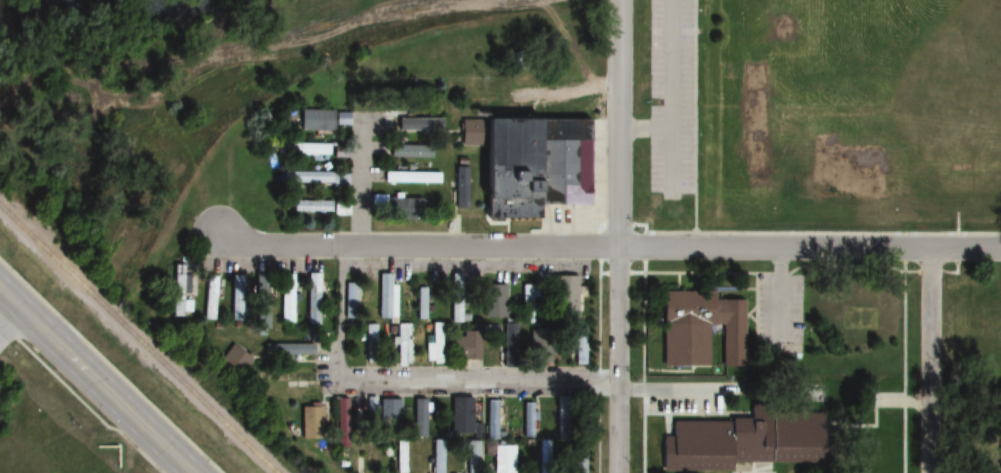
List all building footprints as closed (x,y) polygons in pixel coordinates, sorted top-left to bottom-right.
[(281,111),(281,127),(332,128),(332,112),(281,111)] [(400,113),(401,120),(383,120),(384,133),(441,132),(440,119),(412,120),(412,113),(400,113)] [(587,121),(458,121),(458,147),(478,147),(478,202),(484,202),(484,220),(534,220),(534,206),(587,206),(587,121)] [(328,144),(282,144),(282,155),(328,155),(328,144)] [(383,157),(433,157),(433,146),(383,146),(383,157)] [(282,184),(330,184),(330,173),(282,173),(282,184)] [(383,184),(438,184),(438,173),(383,173),(383,184)] [(383,198),(383,220),(423,220),(423,198),(383,198)] [(328,202),(290,202),(290,214),(328,214),(328,202)] [(348,202),(333,202),(333,216),(348,216),(348,202)] [(307,273),(307,317),(320,317),(320,273),(307,273)] [(464,273),(450,273),(450,321),(465,321),(464,273)] [(297,321),(296,274),(282,274),(283,321),(297,321)] [(232,312),(242,312),(242,275),(232,275),(232,312)] [(217,319),(217,277),(205,276),(204,319),(217,319)] [(254,280),(254,310),(271,310),(271,280),(254,280)] [(355,319),(355,283),(345,283),(345,319),(355,319)] [(483,284),(483,318),(504,318),(504,284),(483,284)] [(533,285),(521,286),(523,309),(535,307),(533,285)] [(413,319),(427,319),(427,289),(413,289),(413,319)] [(713,291),(660,291),(660,365),(744,365),(744,298),(713,298),(713,291)] [(440,364),(440,323),(427,323),(427,364),(440,364)] [(409,324),(395,324),(395,365),(409,365),(409,324)] [(375,347),(375,325),(364,325),(364,347),(375,347)] [(502,363),(516,363),(516,325),(502,325),(502,363)] [(573,327),(573,364),(586,364),(586,327),(573,327)] [(548,362),(548,328),(529,328),(529,362),(548,362)] [(479,332),(454,332),(454,360),(479,360),(479,332)] [(248,355),(233,344),(222,359),(236,370),(248,355)] [(471,433),(471,396),(449,396),(449,433),(471,433)] [(413,437),(426,437),(426,399),(413,399),(413,437)] [(486,438),(497,438),(497,399),(486,399),(486,438)] [(389,418),(400,416),(397,402),(386,404),(389,418)] [(522,436),(532,436),(532,402),(522,402),(522,436)] [(321,405),(300,405),(300,438),(321,438),(321,405)] [(747,419),(670,420),(670,436),(659,436),(659,471),(730,471),(730,463),(819,462),(819,410),(747,410),(747,419)] [(567,438),(567,469),(585,469),(585,438),(567,438)] [(403,439),(395,439),(395,472),(404,472),(403,439)] [(536,472),(548,472),(549,439),(537,439),(536,472)] [(431,441),(430,472),(441,472),(442,441),(431,441)] [(480,441),(465,441),(465,472),(480,472),(480,441)] [(492,446),(492,472),(513,472),(513,446),(492,446)]
